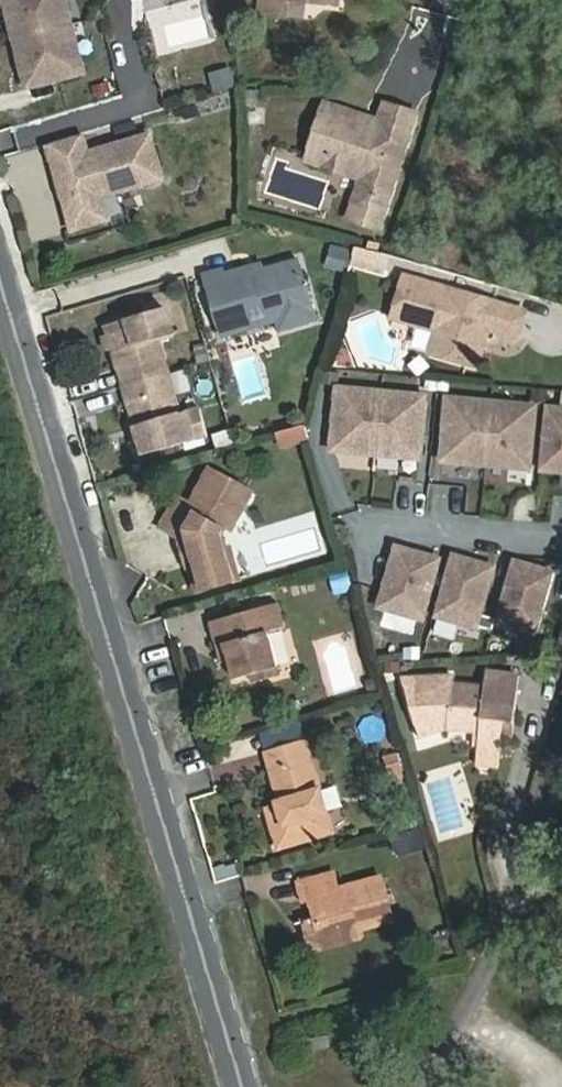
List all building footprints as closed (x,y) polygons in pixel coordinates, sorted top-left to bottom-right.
[(22,39),(76,25),(69,0),(11,0),(22,39)] [(266,6),(286,9),(288,0),(266,0),(266,6)] [(35,87),(89,73),(76,25),(22,39),(35,87)] [(232,67),(211,73),(216,91),(237,86),(232,67)] [(384,99),(376,120),(372,136),(357,131),(362,115),(321,102),(305,152),(323,159),(326,150),(343,155),(338,170),(359,176),(346,217),(377,227),(415,109),(384,99)] [(372,136),(376,120),(362,115),(357,131),(372,136)] [(90,134),(55,144),(67,184),(75,181),(78,192),(72,194),(82,228),(115,218),(108,195),(171,177),(158,134),(96,152),(90,134)] [(326,150),(323,159),(320,168),(338,175),(338,170),(343,155),(326,150)] [(361,244),(356,261),(388,269),(393,252),(361,244)] [(350,274),(355,250),(331,245),(326,269),(350,274)] [(295,249),(255,261),(264,291),(266,298),(270,301),(265,310),(261,307),(254,310),(222,319),(234,359),(251,354),(252,356),(261,361),(279,356),(284,347),(283,344),(320,333),(307,289),(308,287),(305,278),(303,277),(295,249)] [(412,278),(401,317),(441,328),(445,336),(440,351),(476,361),(483,337),(491,339),(495,326),(501,303),(412,278)] [(264,291),(254,310),(261,307),(265,310),(270,301),(266,298),(264,291)] [(530,311),(501,303),(495,326),(524,334),(530,311)] [(165,309),(106,327),(110,338),(113,349),(125,387),(170,373),(159,340),(174,336),(165,309)] [(491,339),(483,337),(476,361),(484,364),(491,339)] [(110,338),(105,339),(108,350),(113,349),(110,338)] [(177,394),(190,393),(188,370),(174,372),(177,394)] [(182,415),(170,373),(125,387),(136,425),(140,436),(146,455),(209,436),(201,409),(182,415)] [(386,392),(342,388),(337,450),(381,454),(386,392)] [(425,458),(430,396),(386,392),(381,454),(425,458)] [(497,403),(453,399),(447,461),(491,465),(497,403)] [(540,407),(497,403),(491,465),(535,469),(540,407)] [(551,408),(545,470),(561,471),(561,409),(551,408)] [(136,425),(131,426),(135,438),(140,436),(136,425)] [(309,439),(305,426),(283,432),(288,446),(309,439)] [(283,432),(277,434),(282,448),(288,446),(283,432)] [(254,490),(215,471),(196,505),(183,499),(168,527),(190,538),(197,541),(203,559),(200,569),(203,586),(243,574),(235,546),(230,548),(225,531),(229,522),(235,525),(254,490)] [(197,541),(190,538),(200,569),(203,559),(197,541)] [(438,562),(395,550),(378,610),(420,622),(438,562)] [(499,568),(456,556),(439,616),(482,628),(499,568)] [(560,574),(518,561),(501,621),(543,633),(560,574)] [(283,599),(217,619),(224,642),(234,639),(239,655),(244,672),(261,667),(263,675),(290,667),(277,625),(289,621),(283,599)] [(234,639),(224,642),(228,658),(239,655),(234,639)] [(455,683),(406,689),(424,749),(451,742),(480,740),(485,745),(484,753),(505,755),(507,741),(508,728),(519,728),(523,681),(490,679),(487,692),(456,692),(455,683)] [(518,742),(519,728),(508,728),(507,741),(518,742)] [(309,732),(269,745),(286,797),(271,802),(282,839),(338,822),(309,732)] [(504,769),(505,755),(484,753),(482,767),(504,769)] [(338,876),(305,885),(310,900),(316,898),(321,918),(327,938),(362,929),(396,919),(384,880),(343,891),(338,876)] [(327,938),(321,918),(308,922),(316,952),(365,937),(362,929),(327,938)] [(334,1029),(314,1034),(317,1047),(337,1042),(334,1029)]
